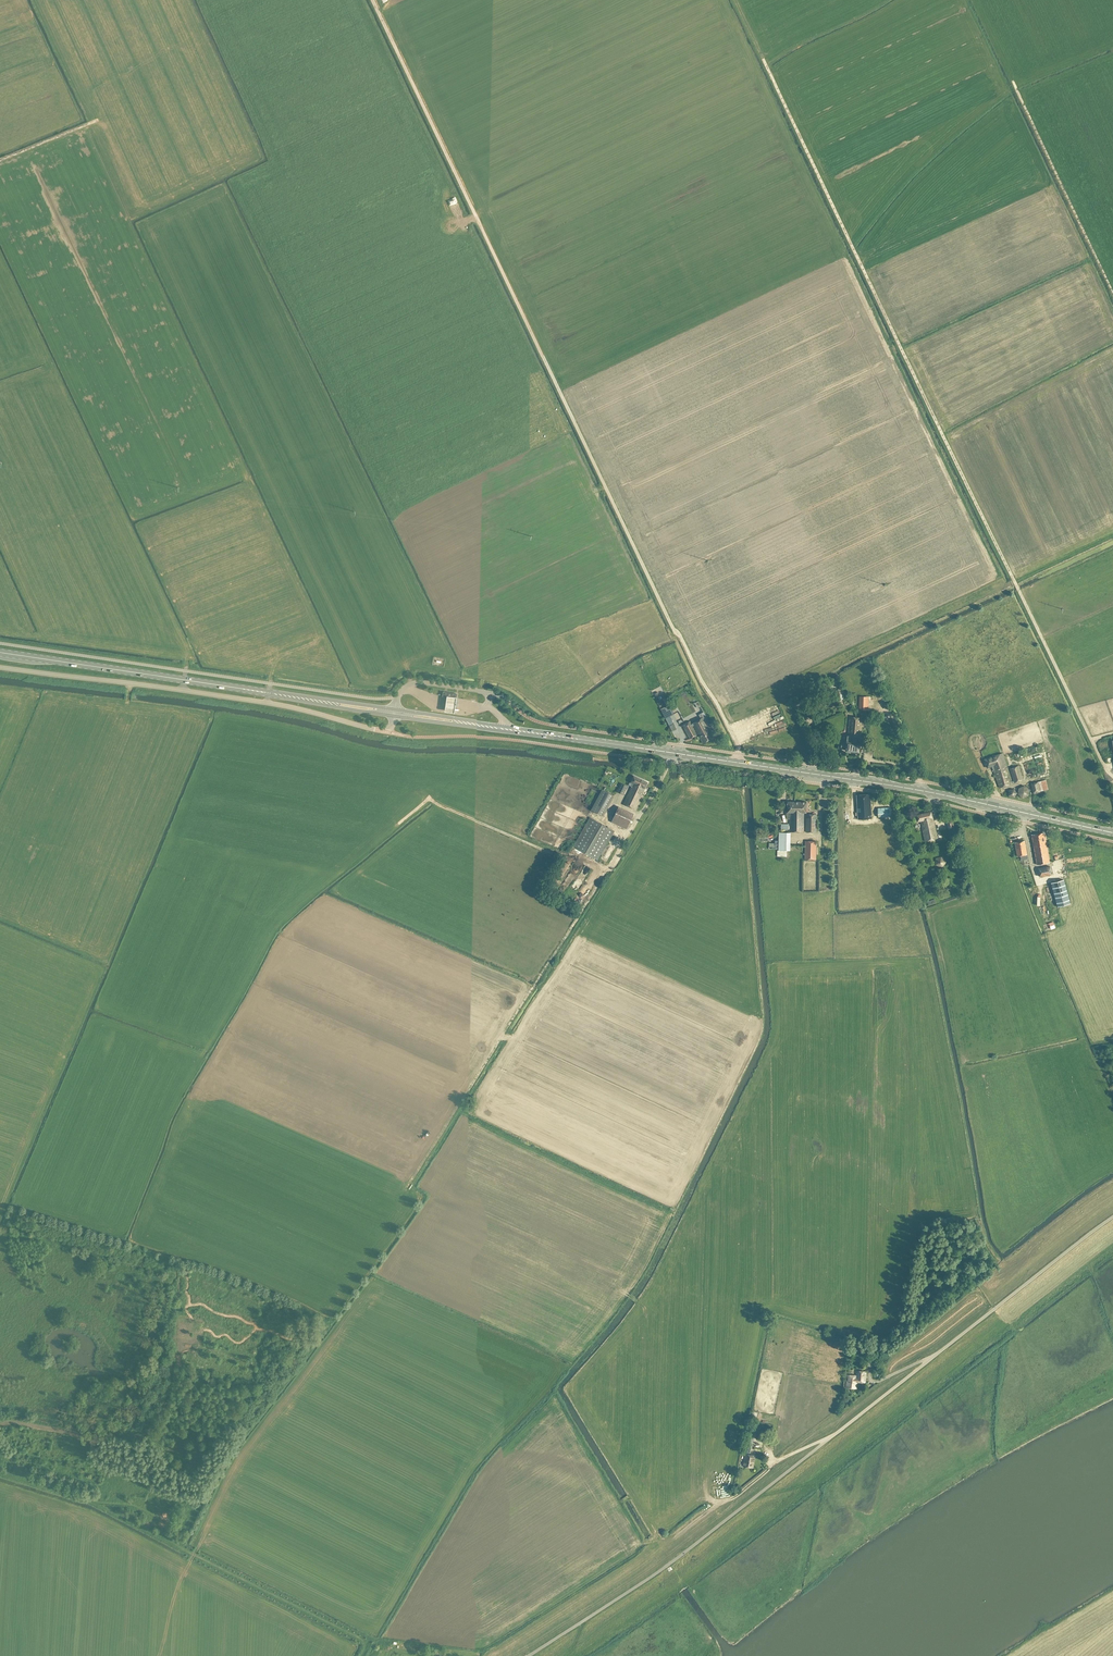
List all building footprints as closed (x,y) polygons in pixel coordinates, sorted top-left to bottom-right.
[(831,682),(821,687),(824,694),(835,689),(831,682)] [(838,689),(834,693),(836,699),(842,699),(845,695),(843,689),(838,689)] [(663,707),(667,706),(668,710),(671,709),(668,695),(660,696),(663,707)] [(878,710),(878,697),(859,697),(859,710),(878,710)] [(456,699),(447,698),(446,705),(445,712),(453,713),(454,706),(456,699)] [(770,711),(780,708),(778,702),(768,705),(770,711)] [(854,736),(856,717),(849,716),(847,741),(846,741),(846,744),(842,743),(841,748),(846,748),(845,751),(851,751),(852,747),(853,747),(854,742),(852,742),(853,736),(854,736)] [(714,737),(711,732),(710,728),(703,717),(692,723),(703,743),(714,737)] [(862,718),(856,717),(854,736),(853,736),(852,742),(854,742),(853,747),(852,747),(851,751),(859,752),(860,743),(862,718)] [(690,739),(697,735),(690,721),(683,725),(690,739)] [(1013,781),(1011,781),(1005,761),(1004,761),(1002,753),(984,759),(987,768),(992,766),(1000,788),(1014,782),(1013,781)] [(1032,769),(1037,767),(1036,764),(1039,763),(1036,757),(1030,759),(1033,765),(1031,766),(1032,769)] [(1014,782),(1023,779),(1018,765),(1010,768),(1014,782)] [(623,804),(635,810),(647,782),(633,776),(630,782),(633,783),(623,804)] [(1048,790),(1046,780),(1031,783),(1033,794),(1040,792),(1039,791),(1048,790)] [(617,792),(626,796),(630,787),(621,783),(617,792)] [(1024,785),(1018,788),(1018,794),(1023,798),(1028,795),(1029,789),(1024,785)] [(1013,788),(1008,790),(1009,796),(1014,797),(1017,793),(1013,788)] [(614,795),(601,789),(590,809),(603,816),(614,795)] [(858,819),(865,818),(863,794),(857,795),(858,819)] [(794,807),(794,802),(787,801),(787,812),(790,812),(794,812),(794,810),(796,810),(796,807),(794,807)] [(790,824),(790,830),(790,832),(803,832),(804,812),(806,812),(806,802),(794,802),(794,807),(796,807),(796,810),(794,810),(794,812),(790,812),(790,824)] [(611,822),(626,829),(634,813),(619,806),(611,822)] [(891,807),(873,809),(874,817),(891,816),(891,807)] [(922,828),(934,825),(931,811),(916,815),(917,821),(920,820),(922,828)] [(806,814),(806,832),(816,832),(817,814),(806,814)] [(597,859),(614,831),(590,817),(574,846),(597,859)] [(934,825),(922,828),(925,841),(937,838),(934,825)] [(758,834),(758,837),(758,841),(768,841),(768,833),(769,833),(769,830),(766,830),(766,833),(758,834)] [(790,850),(790,832),(779,832),(778,850),(790,850)] [(1037,864),(1049,862),(1044,832),(1032,835),(1037,864)] [(815,860),(816,841),(805,841),(805,860),(815,860)] [(1027,855),(1024,841),(1015,842),(1017,856),(1027,855)] [(565,873),(570,867),(565,864),(560,870),(565,873)] [(1038,868),(1039,877),(1052,875),(1050,866),(1038,868)] [(593,884),(598,877),(594,874),(591,877),(589,876),(584,884),(588,887),(591,882),(593,884)] [(1070,903),(1063,879),(1051,883),(1057,907),(1070,903)] [(583,899),(589,892),(584,888),(578,895),(583,899)] [(861,1350),(861,1358),(871,1358),(872,1350),(861,1350)] [(865,1382),(866,1371),(856,1370),(856,1375),(847,1375),(847,1376),(848,1377),(848,1380),(846,1381),(846,1388),(856,1388),(857,1383),(865,1382)] [(756,1430),(748,1428),(744,1445),(752,1446),(756,1430)] [(753,1468),(755,1455),(745,1454),(743,1466),(753,1468)]
